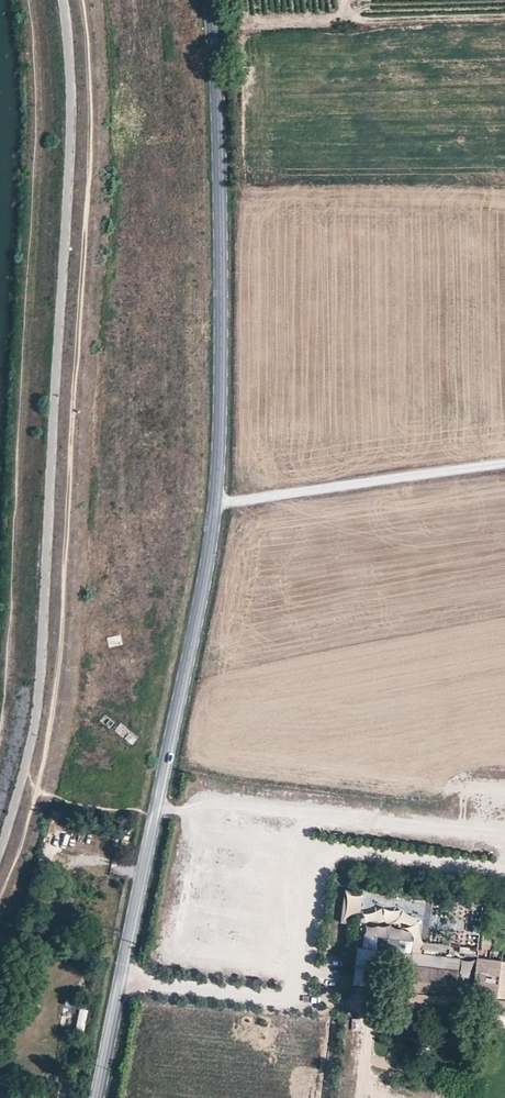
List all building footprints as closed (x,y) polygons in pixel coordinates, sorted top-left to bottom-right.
[(121,635),(108,637),(109,645),(121,644),(121,635)] [(115,682),(115,681),(94,686),(93,681),(89,683),(91,696),(96,695),(95,691),(116,686),(115,682)] [(114,721),(104,714),(100,720),(109,727),(114,721)] [(376,945),(379,921),(365,920),(362,943),(376,945)] [(476,955),(476,949),(461,946),(460,953),(476,955)] [(443,967),(445,955),(413,951),(408,989),(410,990),(408,1003),(453,1008),(458,969),(443,967)] [(477,957),(473,992),(504,996),(504,960),(477,957)] [(485,1001),(484,1010),(504,1013),(504,1000),(482,997),(482,1001),(485,1001)] [(422,1034),(421,1041),(431,1043),(432,1035),(422,1034)]
